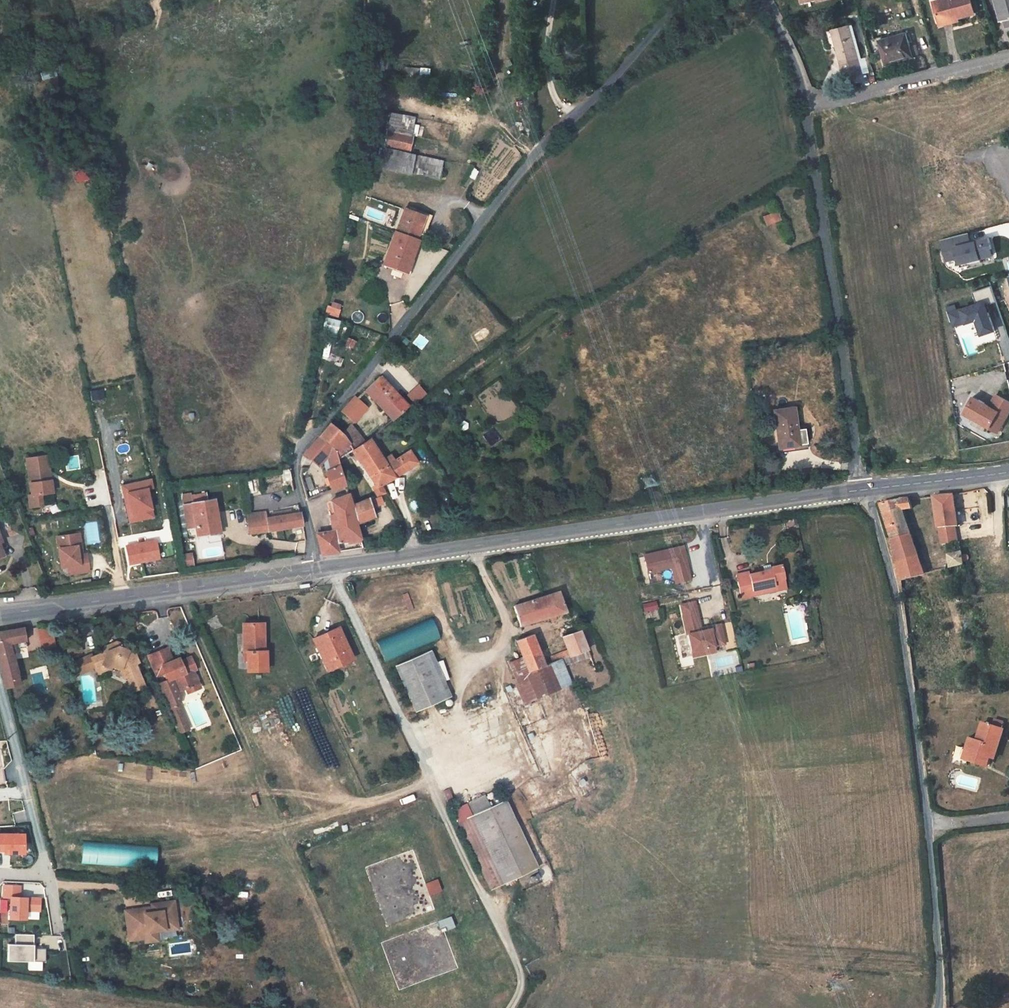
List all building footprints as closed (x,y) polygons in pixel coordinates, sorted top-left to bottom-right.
[(972,0),(940,0),(934,2),(939,20),(950,17),(952,23),(959,21),(959,17),(976,13),(972,0)] [(1002,21),(1004,20),(1008,19),(1008,0),(996,0),(1002,21)] [(940,26),(952,23),(950,17),(939,20),(940,26)] [(859,59),(850,25),(832,30),(841,64),(842,64),(846,78),(861,74),(858,60),(859,59)] [(914,57),(907,33),(880,41),(886,64),(914,57)] [(865,58),(859,59),(858,60),(861,74),(869,72),(865,58)] [(390,120),(383,150),(407,155),(408,153),(415,124),(390,120)] [(413,172),(416,157),(407,155),(383,150),(378,173),(389,175),(387,181),(409,186),(411,179),(413,172)] [(440,177),(444,162),(416,157),(413,172),(434,176),(440,177)] [(360,158),(358,167),(364,168),(367,158),(360,158)] [(432,183),(434,176),(413,172),(411,179),(432,183)] [(386,208),(378,206),(376,212),(385,214),(386,208)] [(426,216),(404,209),(395,232),(417,240),(426,216)] [(433,215),(427,213),(426,216),(417,240),(420,240),(423,241),(433,215)] [(395,232),(394,232),(383,262),(408,271),(420,240),(417,240),(395,232)] [(970,232),(942,239),(947,260),(959,257),(962,267),(971,265),(970,260),(982,257),(995,254),(990,237),(972,242),(970,232)] [(981,334),(1002,328),(991,286),(972,291),(976,305),(950,311),(954,325),(976,319),(981,334)] [(329,301),(325,314),(338,317),(341,305),(329,301)] [(339,323),(325,319),(322,334),(335,337),(339,323)] [(444,361),(440,357),(436,361),(439,366),(444,361)] [(368,386),(389,408),(386,411),(395,420),(409,407),(380,375),(368,386)] [(406,394),(415,404),(426,394),(417,384),(406,394)] [(365,390),(386,411),(389,408),(368,386),(365,390)] [(974,396),(965,412),(990,426),(990,427),(998,432),(1008,413),(1008,400),(997,394),(991,405),(974,396)] [(355,422),(368,408),(357,397),(356,396),(341,411),(355,422)] [(797,427),(793,408),(773,411),(779,448),(799,445),(799,444),(797,427)] [(342,433),(330,423),(319,436),(335,450),(338,461),(352,448),(349,443),(342,433)] [(366,441),(350,424),(342,433),(349,443),(352,448),(353,450),(366,441)] [(330,470),(326,472),(332,490),(346,484),(338,461),(335,450),(319,436),(305,453),(317,464),(322,458),(327,453),(328,457),(330,470)] [(382,484),(396,477),(384,459),(371,438),(366,441),(353,450),(361,462),(363,461),(380,485),(382,484)] [(384,459),(396,477),(407,470),(408,464),(417,459),(410,449),(394,459),(391,455),(384,459)] [(46,453),(24,456),(29,493),(26,493),(28,506),(42,504),(40,493),(51,491),(46,453)] [(419,463),(417,459),(408,464),(407,470),(419,463)] [(363,461),(361,462),(378,486),(380,485),(363,461)] [(151,479),(122,486),(130,523),(155,518),(149,490),(154,489),(151,479)] [(378,495),(386,492),(382,484),(380,485),(378,486),(375,487),(378,495)] [(349,494),(331,500),(335,514),(337,523),(332,525),(334,531),(316,534),(322,554),(339,551),(337,542),(361,538),(349,494)] [(939,527),(958,525),(954,495),(935,497),(939,527)] [(376,517),(369,497),(353,504),(359,523),(376,517)] [(897,564),(919,557),(912,535),(908,537),(901,517),(899,510),(906,509),(912,508),(910,499),(901,499),(882,504),(891,532),(896,551),(893,552),(897,564)] [(215,500),(193,503),(197,527),(198,535),(220,531),(215,500)] [(197,527),(193,503),(184,505),(187,529),(197,527)] [(269,532),(266,511),(249,513),(252,534),(269,532)] [(268,518),(269,532),(302,527),(299,513),(268,518)] [(908,537),(912,535),(905,516),(901,517),(908,537)] [(959,537),(958,525),(939,527),(940,540),(959,537)] [(75,555),(72,533),(53,536),(57,567),(63,566),(65,573),(85,570),(83,554),(79,554),(75,555)] [(156,539),(126,546),(131,566),(161,559),(156,539)] [(683,543),(647,551),(648,557),(645,558),(648,569),(672,564),(676,579),(690,576),(685,554),(683,555),(682,552),(685,551),(683,543)] [(963,564),(961,552),(956,554),(949,555),(952,567),(963,564)] [(925,574),(919,557),(897,564),(901,581),(925,574)] [(736,569),(741,589),(753,587),(752,584),(775,579),(775,581),(786,579),(782,559),(771,561),(771,563),(749,568),(749,566),(736,569)] [(787,583),(786,579),(775,581),(775,579),(752,584),(753,587),(741,589),(741,592),(787,583)] [(568,587),(547,595),(522,605),(525,614),(521,616),(523,620),(526,619),(528,624),(576,605),(568,587)] [(694,599),(680,602),(683,613),(682,613),(686,631),(687,631),(691,648),(714,643),(713,639),(723,636),(720,621),(708,624),(708,626),(701,628),(700,625),(697,610),(696,610),(694,599)] [(439,638),(431,620),(379,642),(387,660),(439,638)] [(722,625),(726,643),(733,642),(728,623),(722,625)] [(257,624),(240,624),(242,652),(245,652),(246,671),(264,670),(263,648),(259,648),(257,624)] [(596,652),(584,625),(567,632),(572,646),(556,653),(557,657),(549,660),(537,629),(519,635),(527,651),(533,666),(545,693),(577,680),(567,654),(569,653),(572,661),(596,652)] [(336,627),(312,637),(326,670),(350,658),(336,627)] [(27,629),(0,634),(0,662),(5,684),(19,681),(15,654),(20,653),(19,645),(29,642),(27,629)] [(68,632),(71,645),(85,642),(82,629),(68,632)] [(104,644),(94,648),(99,660),(102,658),(111,661),(112,658),(121,661),(124,669),(127,668),(130,673),(128,677),(131,684),(146,677),(136,655),(139,653),(133,639),(128,641),(120,638),(118,633),(105,639),(104,644)] [(166,641),(148,648),(157,669),(166,665),(169,673),(160,676),(171,701),(180,697),(182,689),(180,684),(187,680),(194,678),(190,668),(196,666),(194,662),(195,661),(193,656),(196,655),(192,648),(181,652),(175,655),(173,651),(170,643),(167,644),(166,641)] [(714,643),(691,648),(692,654),(715,649),(714,643)] [(433,651),(426,654),(445,700),(452,697),(433,651)] [(533,666),(527,651),(512,657),(518,673),(533,666)] [(426,654),(397,667),(417,713),(445,700),(426,654)] [(202,679),(196,666),(190,668),(194,678),(187,680),(189,685),(202,679)] [(533,666),(518,673),(517,673),(529,700),(545,693),(533,666)] [(180,697),(171,701),(179,720),(189,716),(180,697)] [(189,716),(179,720),(182,727),(191,723),(189,716)] [(971,738),(967,749),(971,751),(968,758),(987,765),(991,756),(993,751),(997,752),(1005,730),(984,722),(977,740),(971,738)] [(519,824),(508,800),(494,807),(488,796),(457,812),(496,891),(507,885),(485,840),(519,824)] [(541,869),(519,824),(485,840),(507,885),(541,869)] [(25,835),(0,835),(0,854),(25,854),(25,835)] [(155,868),(156,848),(85,842),(83,863),(155,868)] [(441,880),(428,885),(433,896),(446,892),(441,880)] [(21,898),(21,886),(3,886),(3,898),(11,898),(11,920),(28,920),(29,912),(40,912),(40,898),(21,898)] [(130,940),(145,938),(146,942),(159,941),(158,931),(179,929),(175,901),(151,904),(152,908),(126,911),(130,940)] [(454,917),(443,921),(447,932),(458,928),(454,917)] [(34,945),(34,935),(16,935),(16,945),(8,945),(8,962),(35,962),(35,961),(45,962),(46,950),(35,950),(35,945),(34,945)]
